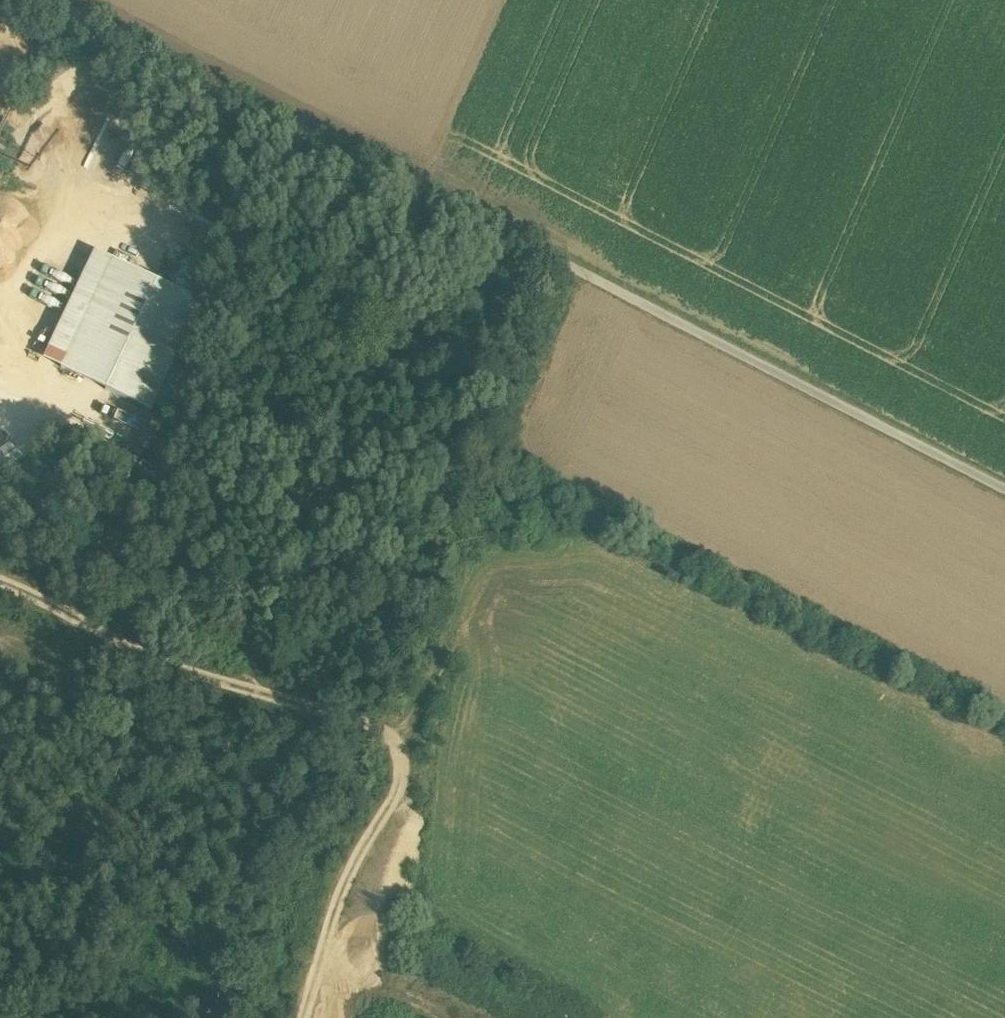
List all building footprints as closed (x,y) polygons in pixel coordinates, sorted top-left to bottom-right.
[(203,300),(113,257),(61,366),(151,408),(152,407),(174,360),(203,300)] [(192,369),(174,360),(152,407),(170,416),(192,369)]
